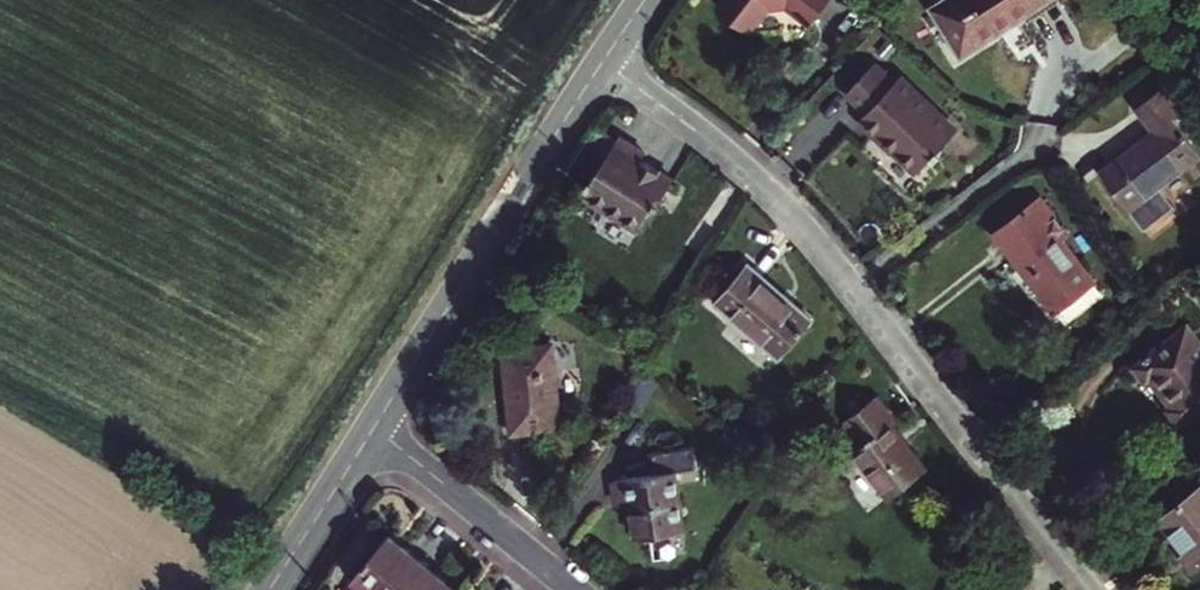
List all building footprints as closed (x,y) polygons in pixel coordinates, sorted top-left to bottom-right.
[(718,6),(750,30),(769,7),(785,3),(811,23),(829,0),(722,0),(718,6)] [(935,7),(963,51),(1044,0),(947,0),(935,7)] [(944,144),(961,126),(903,75),(899,79),(878,61),(848,92),(869,110),(864,116),(877,127),(874,131),(895,149),(897,147),(921,168),(938,150),(941,153),(947,146),(944,144)] [(1101,171),(1129,209),(1199,157),(1199,154),(1173,116),(1181,111),(1163,87),(1137,107),(1154,131),(1101,171)] [(646,152),(621,135),(583,194),(642,229),(673,179),(642,158),(646,152)] [(1067,235),(1041,200),(996,235),(1004,244),(1013,256),(1055,311),(1094,281),(1062,240),(1067,235)] [(717,302),(778,356),(811,318),(749,265),(717,302)] [(1133,366),(1146,383),(1149,380),(1170,406),(1167,409),(1179,425),(1199,409),(1199,339),(1188,323),(1133,366)] [(545,344),(503,348),(511,431),(562,427),(552,340),(545,341),(545,344)] [(876,397),(845,420),(863,443),(854,450),(889,495),(925,469),(891,425),(895,422),(876,397)] [(633,501),(638,536),(685,529),(676,471),(697,468),(694,445),(653,450),(656,472),(617,478),(621,503),(633,501)] [(1194,568),(1199,563),(1199,488),(1161,518),(1187,551),(1183,554),(1194,568)] [(424,562),(389,534),(352,578),(359,583),(353,589),(401,589),(424,562)] [(424,562),(401,589),(458,589),(424,562)] [(1019,578),(1003,589),(1028,589),(1019,578)]
